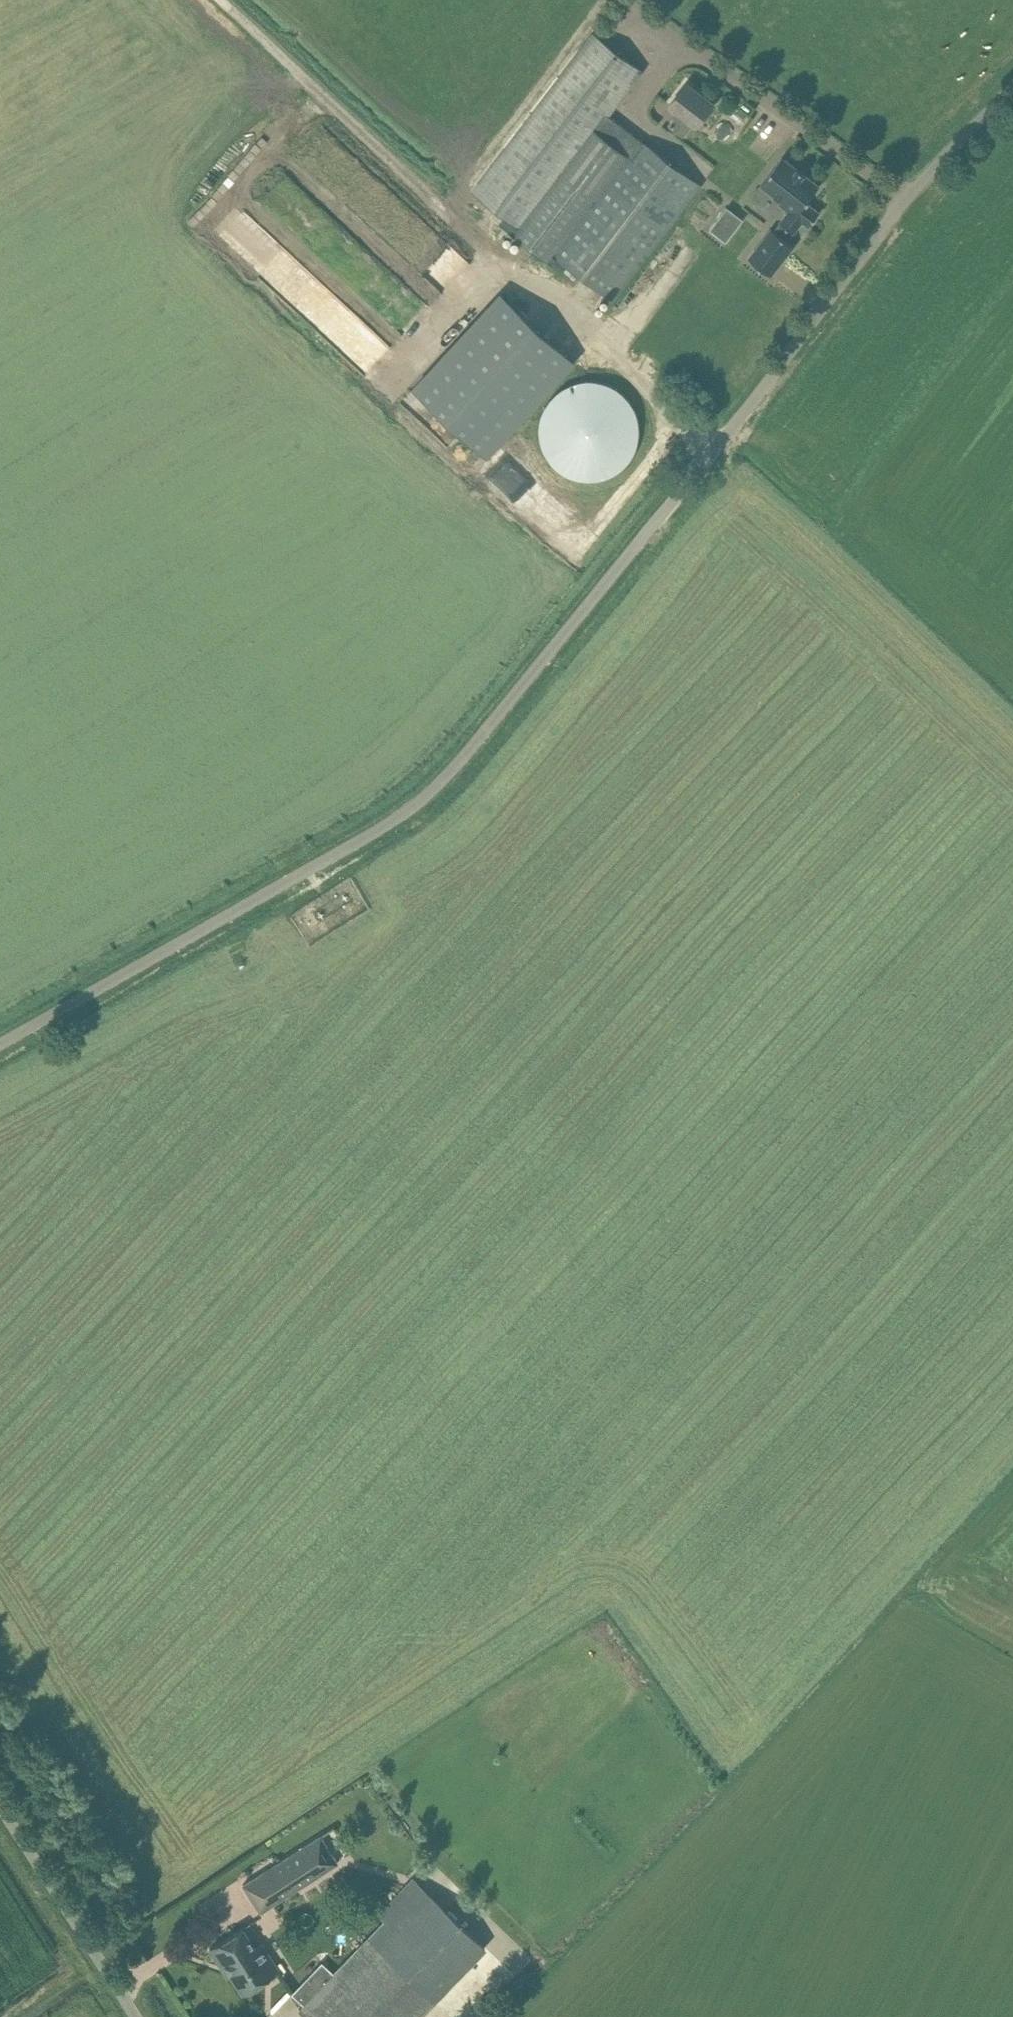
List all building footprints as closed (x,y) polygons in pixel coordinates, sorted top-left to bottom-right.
[(641,69),(592,32),(474,188),(521,227),(552,252),(614,299),(701,185),(608,113),(641,69)] [(687,80),(668,105),(677,113),(668,124),(682,135),(692,123),(697,127),(716,102),(687,80)] [(798,168),(783,156),(762,184),(782,199),(780,202),(790,210),(775,230),(772,228),(750,258),(772,275),(794,245),(788,240),(803,220),(810,225),(820,212),(807,202),(820,185),(805,173),(798,167),(798,168)] [(724,206),(706,228),(723,241),(740,219),(724,206)] [(248,210),(226,230),(264,273),(286,253),(248,210)] [(576,360),(502,292),(414,388),(487,456),(576,360)] [(639,442),(641,430),(639,419),(635,407),(627,396),(616,387),(602,381),(589,380),(576,382),(565,387),(556,394),(548,403),(542,416),(540,430),(542,444),(548,457),(556,467),(565,474),(576,478),(589,480),(602,479),(616,474),(627,465),(635,454),(639,442)] [(320,1834),(241,1884),(259,1914),(338,1863),(320,1834)] [(306,1979),(292,1993),(313,2014),(310,2016),(417,2016),(485,1947),(413,1878),(378,1915),(384,1921),(334,1973),(321,1961),(306,1979)] [(242,1927),(226,1937),(209,1948),(220,1965),(224,1963),(241,1992),(278,1969),(262,1943),(255,1947),(242,1927)]
